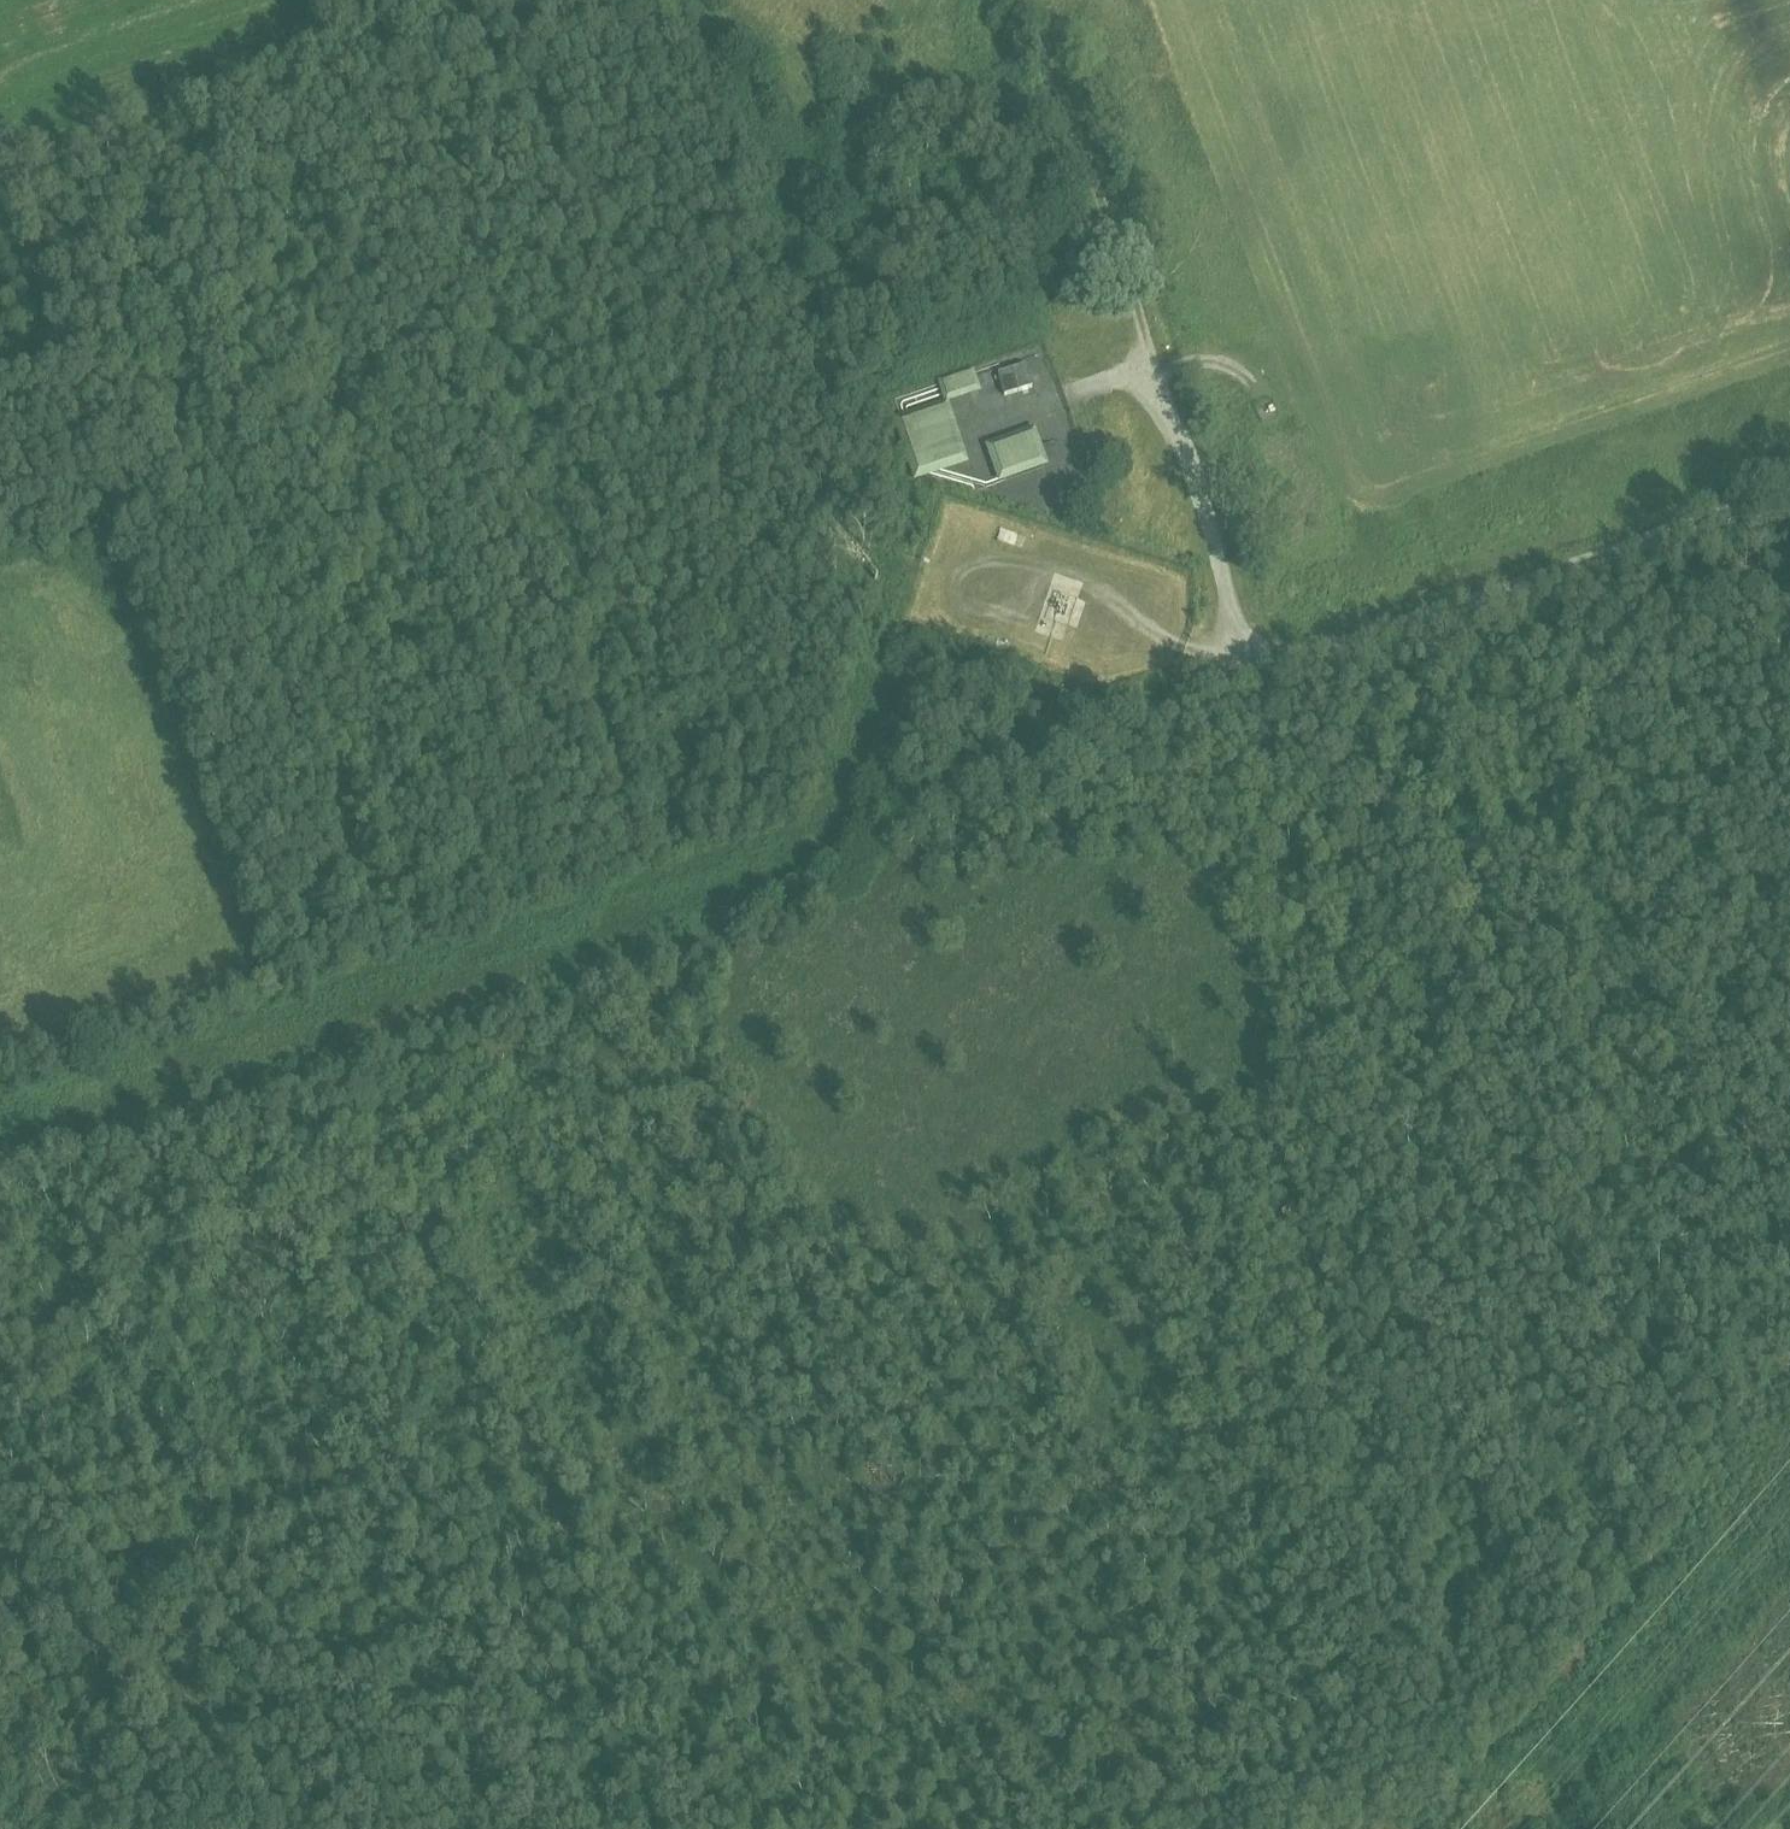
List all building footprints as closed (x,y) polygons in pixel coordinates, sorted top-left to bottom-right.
[(996,370),(1002,394),(1031,387),(1026,363),(996,370)] [(938,382),(946,402),(980,389),(972,369),(938,382)] [(947,403),(898,419),(917,478),(966,462),(947,403)] [(999,477),(1045,461),(1034,431),(989,447),(999,477)]
